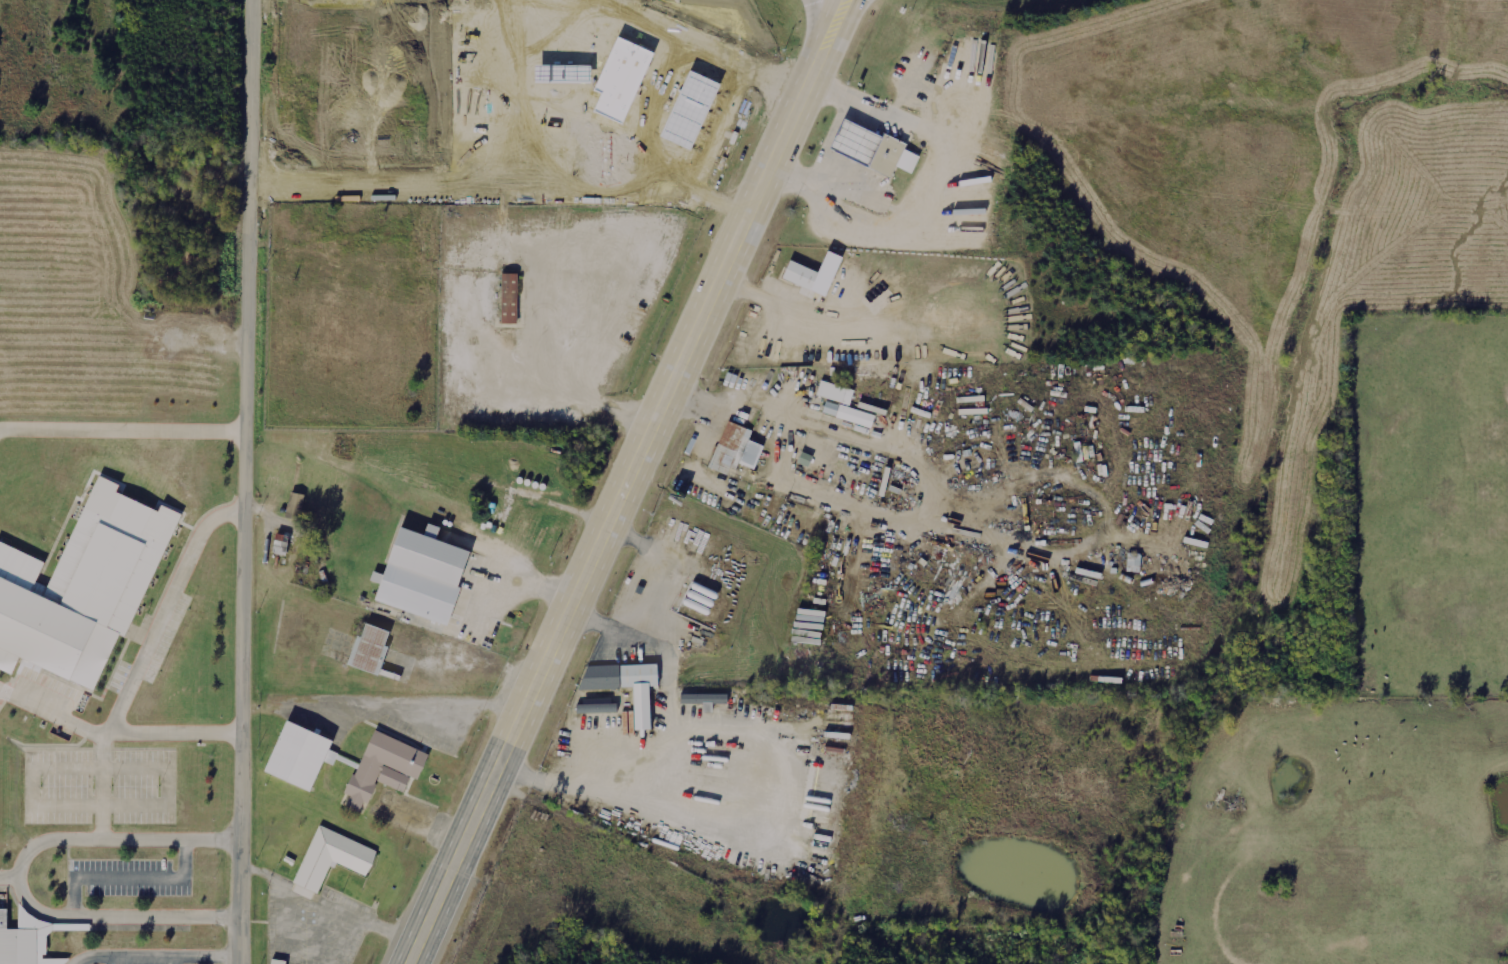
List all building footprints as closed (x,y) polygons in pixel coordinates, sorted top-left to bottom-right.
[(592,110),(601,92),(591,87),(615,35),(654,53),(621,123),(592,110)] [(532,82),(532,64),(588,65),(588,83),(532,82)] [(657,136),(687,69),(718,83),(688,150),(657,136)] [(841,117),(826,148),(861,165),(876,134),(841,117)] [(880,131),(864,167),(886,177),(892,165),(910,173),(919,155),(901,147),(903,141),(880,131)] [(818,271),(789,260),(782,278),(826,296),(842,257),(827,250),(818,271)] [(518,324),(519,274),(502,273),(501,323),(518,324)] [(850,406),(855,391),(822,380),(817,395),(850,406)] [(872,428),(876,416),(827,400),(823,412),(872,428)] [(709,467),(728,475),(731,468),(736,470),(739,463),(754,469),(764,445),(749,440),(753,431),(728,421),(709,467)] [(105,514),(80,502),(43,582),(34,578),(43,559),(0,539),(0,667),(6,670),(14,654),(89,689),(115,633),(121,636),(165,543),(140,532),(152,507),(117,490),(105,514)] [(424,535),(436,539),(440,528),(428,523),(424,535)] [(449,624),(460,587),(458,587),(469,549),(398,528),(384,575),(374,571),(371,580),(380,583),(375,602),(449,624)] [(1141,554),(1128,553),(1127,572),(1141,572),(1141,554)] [(378,675),(392,632),(365,624),(361,637),(357,635),(347,665),(378,675)] [(634,730),(650,729),(649,686),(658,686),(658,664),(584,666),(584,690),(633,689),(634,730)] [(681,694),(681,704),(703,703),(704,711),(712,711),(712,704),(727,704),(727,694),(681,694)] [(578,705),(578,714),(618,712),(618,704),(578,705)] [(280,719),(256,770),(302,791),(326,740),(280,719)] [(373,731),(354,776),(345,773),(339,788),(348,792),(341,807),(358,814),(371,780),(397,791),(404,775),(413,779),(424,752),(373,731)] [(317,822),(290,881),(314,892),(329,860),(363,875),(375,849),(317,822)] [(294,892),(312,899),(315,892),(296,885),(294,892)] [(33,928),(4,928),(4,908),(0,908),(0,963),(33,963),(33,928)]
